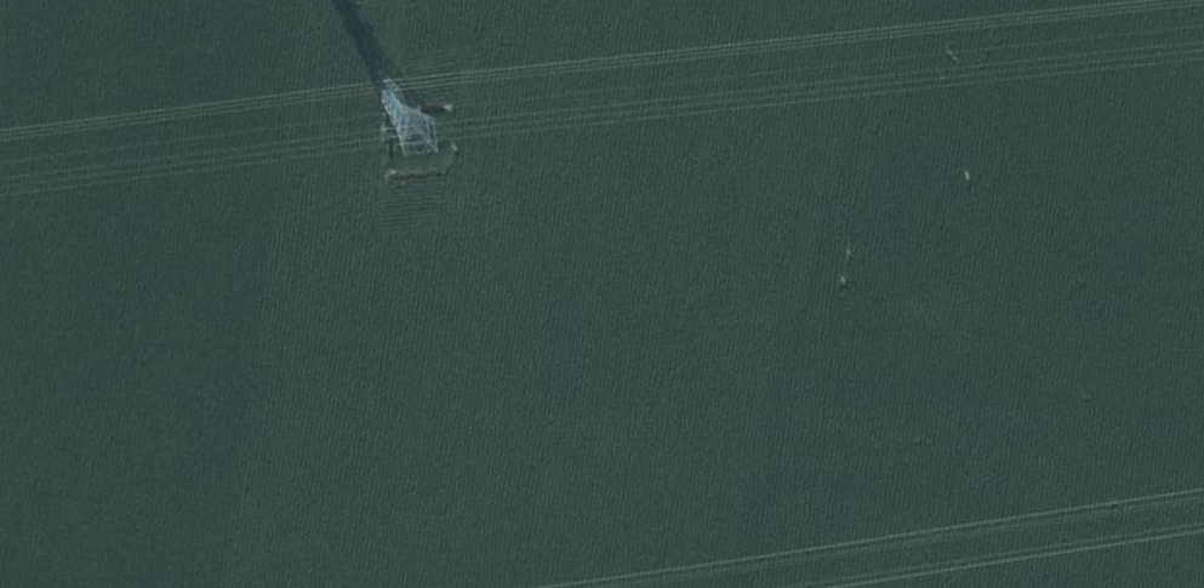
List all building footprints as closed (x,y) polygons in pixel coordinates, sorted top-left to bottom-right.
[(447,156),(442,116),(403,121),(408,160),(447,156)]
